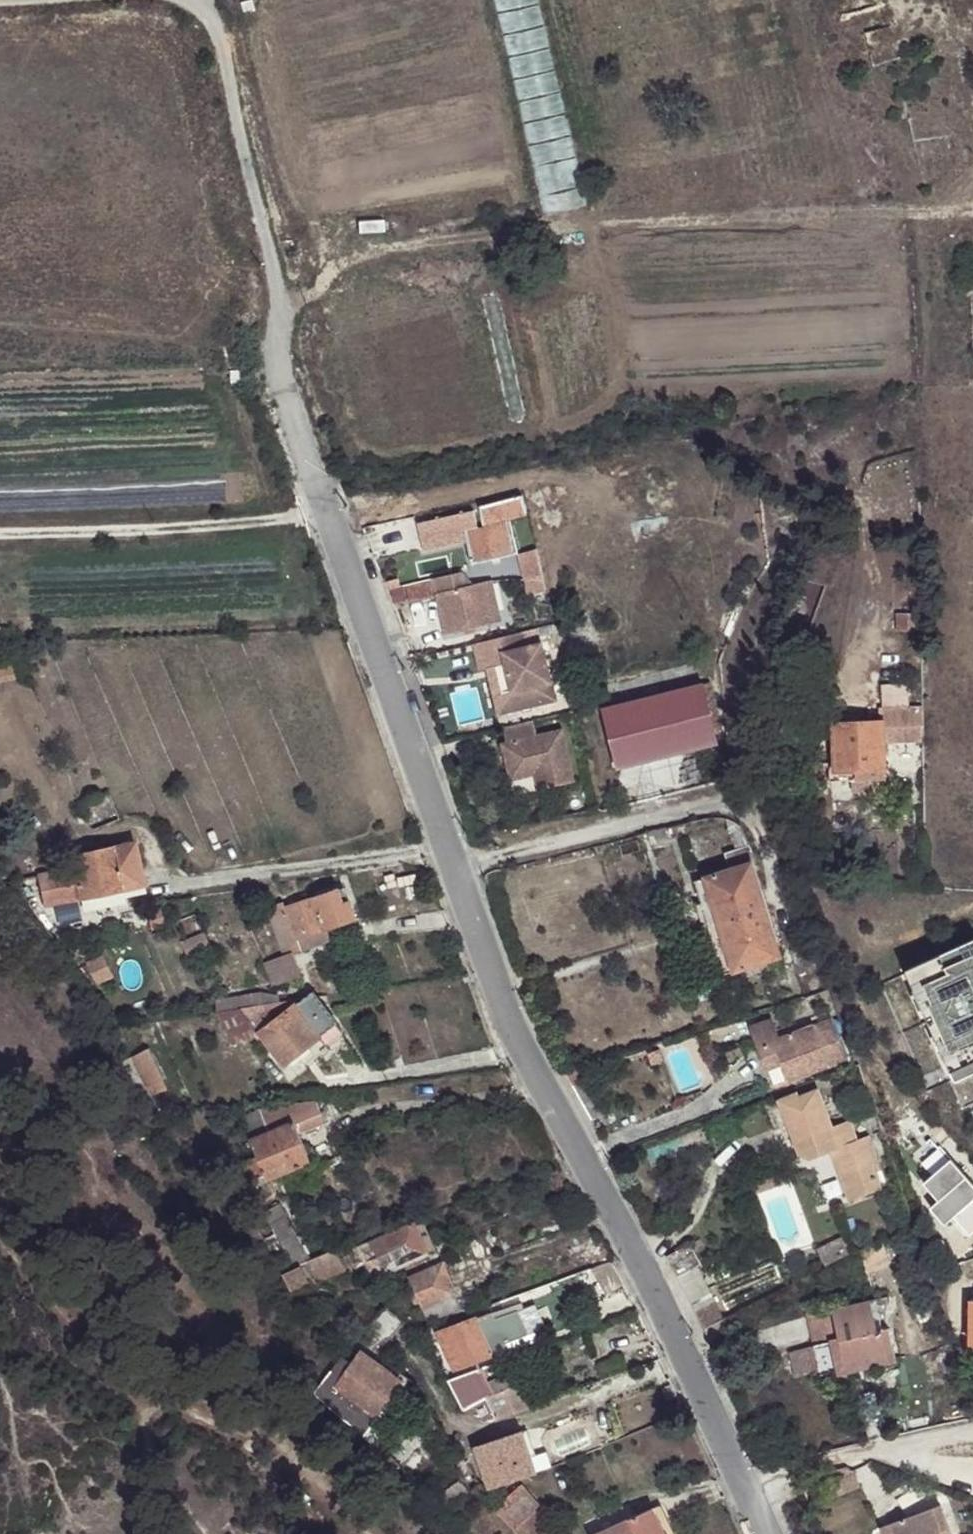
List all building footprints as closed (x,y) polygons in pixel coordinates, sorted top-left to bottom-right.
[(935,0),(843,0),(854,40),(939,16),(935,0)] [(939,16),(957,12),(954,0),(935,0),(939,16)] [(844,59),(858,55),(854,41),(840,45),(844,59)] [(476,514),(415,528),(417,540),(424,538),(427,554),(459,547),(456,535),(465,534),(474,566),(519,554),(510,519),(527,515),(523,497),(480,508),(486,528),(480,530),(476,514)] [(445,633),(492,621),(482,584),(466,589),(462,572),(431,581),(445,633)] [(432,600),(427,582),(390,592),(395,604),(408,601),(409,606),(432,600)] [(482,584),(492,621),(498,619),(488,583),(482,584)] [(516,633),(479,643),(487,668),(489,668),(506,663),(519,708),(558,697),(542,641),(520,647),(516,633)] [(479,643),(473,644),(480,670),(487,668),(479,643)] [(506,663),(489,668),(501,713),(519,708),(506,663)] [(703,681),(607,706),(623,761),(718,739),(703,681)] [(888,746),(922,745),(923,710),(887,712),(886,722),(888,746)] [(531,720),(502,728),(506,742),(501,744),(509,774),(540,764),(546,786),(575,778),(560,727),(535,734),(531,720)] [(836,724),(838,780),(853,779),(872,779),(888,778),(888,746),(886,722),(836,724)] [(540,764),(509,774),(511,781),(534,774),(538,789),(546,786),(540,764)] [(872,779),(853,779),(854,789),(872,788),(872,779)] [(702,819),(672,827),(674,835),(705,828),(702,819)] [(732,823),(726,819),(729,832),(737,851),(748,847),(741,832),(736,826),(732,823)] [(648,846),(665,841),(661,829),(644,834),(648,846)] [(119,871),(140,866),(135,843),(77,855),(79,875),(84,898),(123,890),(119,871)] [(748,847),(737,851),(723,856),(728,872),(751,865),(756,863),(752,856),(748,847)] [(766,911),(751,865),(728,872),(705,880),(720,926),(766,911)] [(143,884),(140,866),(119,871),(123,890),(143,884)] [(84,898),(79,875),(50,881),(54,899),(54,902),(70,901),(84,898)] [(693,884),(709,929),(720,926),(705,880),(693,884)] [(41,903),(54,899),(50,881),(37,885),(41,903)] [(269,907),(285,956),(285,958),(295,955),(302,953),(331,943),(325,925),(323,919),(336,914),(339,920),(346,917),(337,890),(313,899),(298,903),(285,906),(284,902),(269,907)] [(296,897),(298,903),(313,899),(310,893),(296,897)] [(147,909),(152,929),(165,925),(159,905),(147,909)] [(781,957),(766,911),(720,926),(735,973),(781,957)] [(325,925),(339,920),(336,914),(323,919),(325,925)] [(165,925),(152,929),(156,936),(169,932),(165,925)] [(720,926),(709,929),(724,976),(735,973),(720,926)] [(956,1077),(972,1069),(972,942),(908,971),(956,1077)] [(285,956),(275,960),(266,962),(274,986),(302,976),(295,955),(285,958),(285,956)] [(113,977),(105,957),(90,963),(99,983),(113,977)] [(801,979),(795,964),(790,966),(795,981),(801,979)] [(216,994),(218,1013),(238,1009),(262,1006),(282,1003),(281,992),(260,989),(216,994)] [(238,1009),(218,1013),(226,1037),(246,1031),(253,1029),(254,1028),(256,1029),(259,1033),(298,1005),(320,1037),(338,1024),(318,998),(282,1003),(262,1006),(238,1009)] [(282,1067),(320,1037),(298,1005),(259,1033),(282,1067)] [(833,1014),(816,1019),(831,1065),(848,1060),(833,1014)] [(831,1065),(816,1019),(778,1032),(774,1020),(754,1027),(773,1085),(831,1065)] [(320,1037),(326,1043),(327,1046),(343,1031),(338,1024),(320,1037)] [(246,1031),(226,1037),(229,1045),(249,1039),(246,1031)] [(162,1078),(146,1047),(133,1054),(130,1055),(145,1087),(162,1078)] [(866,1139),(856,1142),(850,1122),(832,1128),(820,1091),(800,1098),(799,1094),(780,1100),(798,1156),(809,1160),(838,1150),(840,1156),(833,1159),(847,1201),(878,1192),(869,1165),(874,1163),(866,1139)] [(242,1119),(250,1139),(296,1122),(299,1131),(325,1123),(318,1104),(260,1111),(260,1113),(242,1119)] [(296,1122),(250,1139),(257,1156),(264,1173),(267,1179),(311,1161),(299,1131),(296,1122)] [(264,1173),(257,1156),(242,1162),(248,1178),(264,1173)] [(949,1157),(922,1181),(938,1199),(952,1215),(972,1197),(972,1184),(949,1157)] [(952,1215),(938,1199),(929,1207),(944,1223),(952,1215)] [(277,1205),(263,1213),(278,1242),(292,1235),(277,1205)] [(422,1222),(411,1227),(425,1254),(435,1248),(422,1222)] [(359,1249),(366,1264),(375,1260),(382,1275),(425,1257),(425,1254),(411,1227),(359,1249)] [(278,1242),(283,1251),(288,1258),(302,1252),(292,1235),(278,1242)] [(818,1250),(826,1267),(852,1254),(845,1238),(818,1250)] [(343,1247),(332,1252),(345,1272),(355,1267),(343,1247)] [(345,1272),(332,1252),(306,1265),(314,1281),(320,1286),(345,1272)] [(375,1260),(366,1264),(374,1279),(382,1275),(375,1260)] [(424,1307),(426,1308),(456,1295),(442,1266),(411,1280),(412,1284),(424,1307)] [(291,1291),(305,1284),(298,1269),(284,1278),(291,1291)] [(419,1310),(424,1307),(412,1284),(408,1286),(419,1310)] [(456,1295),(426,1308),(432,1323),(463,1308),(456,1295)] [(844,1364),(894,1352),(888,1329),(893,1328),(887,1297),(832,1309),(831,1302),(804,1308),(811,1339),(816,1363),(817,1370),(836,1366),(844,1364)] [(388,1307),(382,1313),(399,1328),(405,1323),(388,1307)] [(399,1328),(382,1313),(368,1329),(374,1334),(385,1345),(399,1328)] [(481,1328),(497,1322),(495,1314),(479,1320),(481,1328)] [(443,1333),(446,1341),(456,1370),(492,1357),(481,1328),(479,1320),(446,1332),(443,1333)] [(481,1328),(492,1357),(508,1351),(497,1322),(481,1328)] [(443,1325),(435,1328),(440,1343),(446,1341),(443,1333),(446,1332),(443,1325)] [(962,1337),(971,1337),(971,1327),(961,1327),(962,1337)] [(816,1363),(811,1339),(804,1341),(810,1365),(816,1363)] [(351,1363),(337,1384),(324,1402),(352,1424),(363,1433),(402,1381),(361,1351),(351,1363)] [(896,1361),(894,1352),(844,1364),(836,1366),(837,1374),(896,1361)] [(328,1378),(337,1384),(351,1363),(343,1357),(328,1378)] [(489,1424),(535,1407),(523,1383),(515,1385),(513,1370),(512,1359),(450,1383),(463,1411),(489,1424)] [(515,1385),(523,1383),(517,1369),(513,1370),(515,1385)] [(522,1435),(476,1453),(491,1494),(538,1475),(522,1435)] [(849,1470),(824,1477),(835,1501),(861,1489),(853,1474),(849,1470)] [(466,1491),(459,1482),(434,1500),(442,1508),(466,1491)] [(538,1514),(539,1512),(521,1491),(498,1512),(517,1533),(555,1533),(538,1514)] [(654,1508),(630,1520),(637,1533),(666,1533),(654,1508)] [(896,1533),(951,1533),(941,1508),(893,1526),(896,1533)] [(630,1520),(600,1533),(637,1533),(630,1520)]
